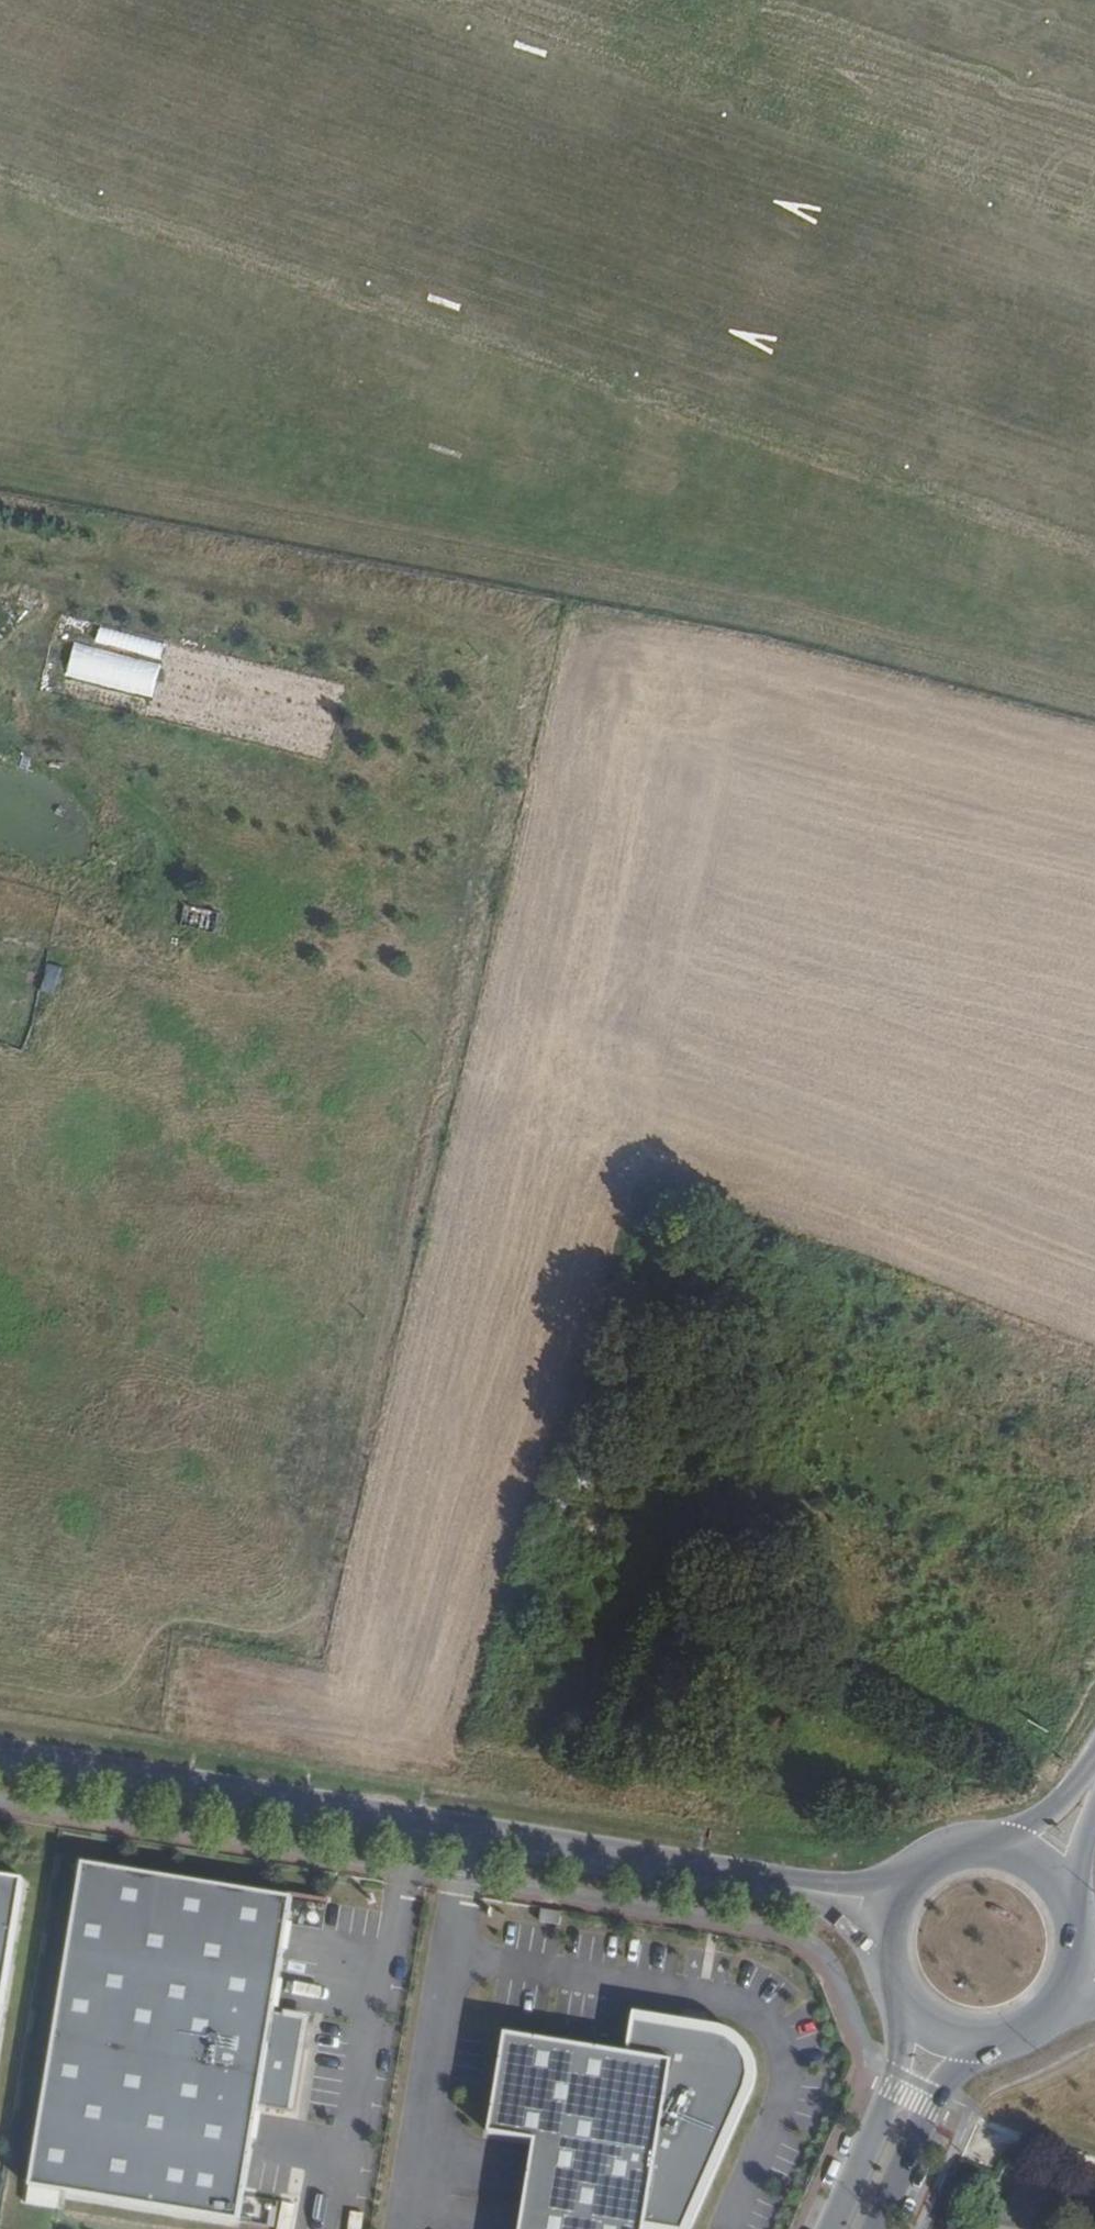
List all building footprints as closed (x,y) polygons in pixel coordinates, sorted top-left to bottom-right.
[(181,920),(209,928),(213,914),(185,906),(181,920)] [(52,994),(56,974),(0,964),(0,985),(52,994)] [(295,1904),(85,1870),(31,2192),(242,2227),(295,1904)] [(27,1880),(0,1876),(0,2046),(27,1880)] [(543,1909),(541,1921),(561,1924),(562,1913),(543,1909)] [(632,2017),(678,2025),(676,2030),(703,2035),(705,2029),(721,2032),(727,2034),(732,2037),(736,2041),(740,2045),(744,2050),(746,2055),(748,2061),(750,2066),(750,2075),(748,2083),(747,2089),(686,2226),(647,2210),(644,2228),(691,2228),(752,2091),(755,2082),(756,2069),(755,2062),(753,2056),(747,2044),(738,2034),(726,2028),(714,2025),(633,2012),(632,2017)] [(626,2053),(505,2033),(488,2133),(534,2140),(559,2145),(549,2207),(523,2203),(519,2228),(644,2228),(647,2210),(686,2226),(747,2089),(748,2083),(750,2075),(750,2066),(748,2061),(746,2055),(744,2050),(740,2045),(736,2041),(732,2037),(727,2034),(721,2032),(705,2029),(703,2035),(676,2030),(678,2025),(632,2017),(626,2053)] [(534,2140),(523,2203),(549,2207),(559,2145),(534,2140)]
